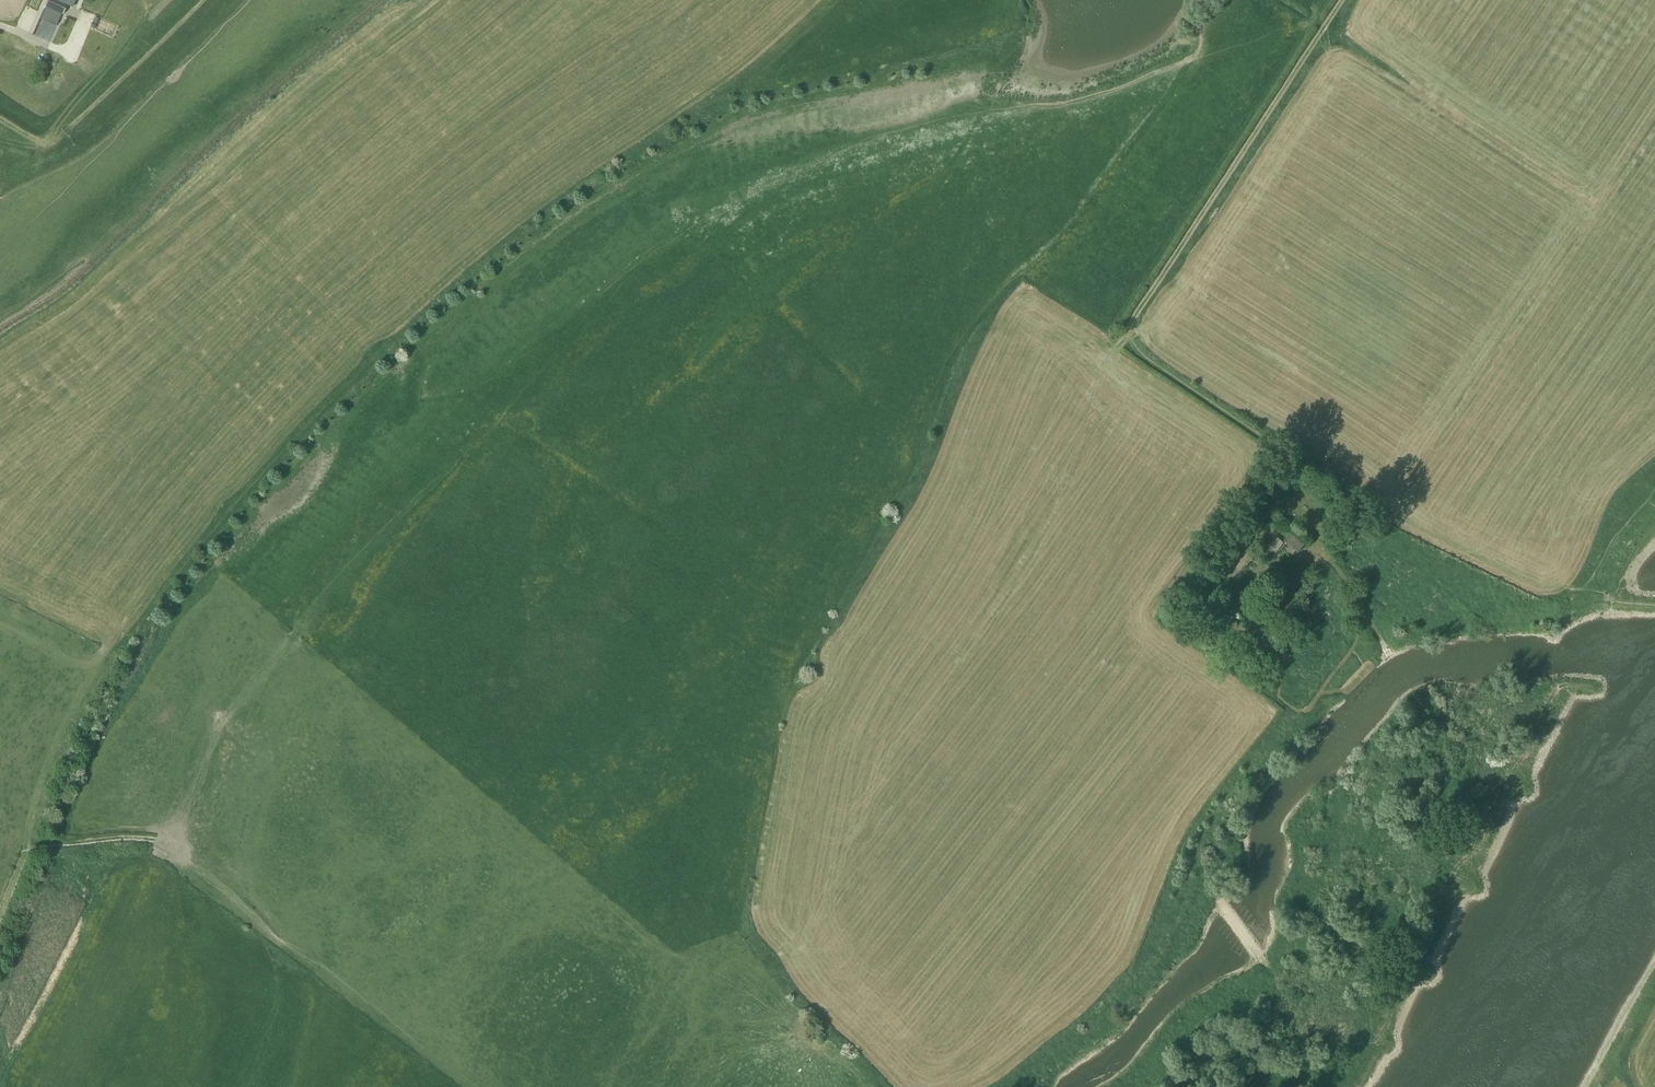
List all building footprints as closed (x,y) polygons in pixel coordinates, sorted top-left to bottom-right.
[(67,5),(65,4),(66,2),(67,0),(48,0),(45,7),(47,8),(61,14),(63,15),(67,5)] [(1283,540),(1295,551),(1301,545),(1289,534),(1283,540)] [(1263,551),(1270,556),(1281,542),(1273,536),(1263,551)]
